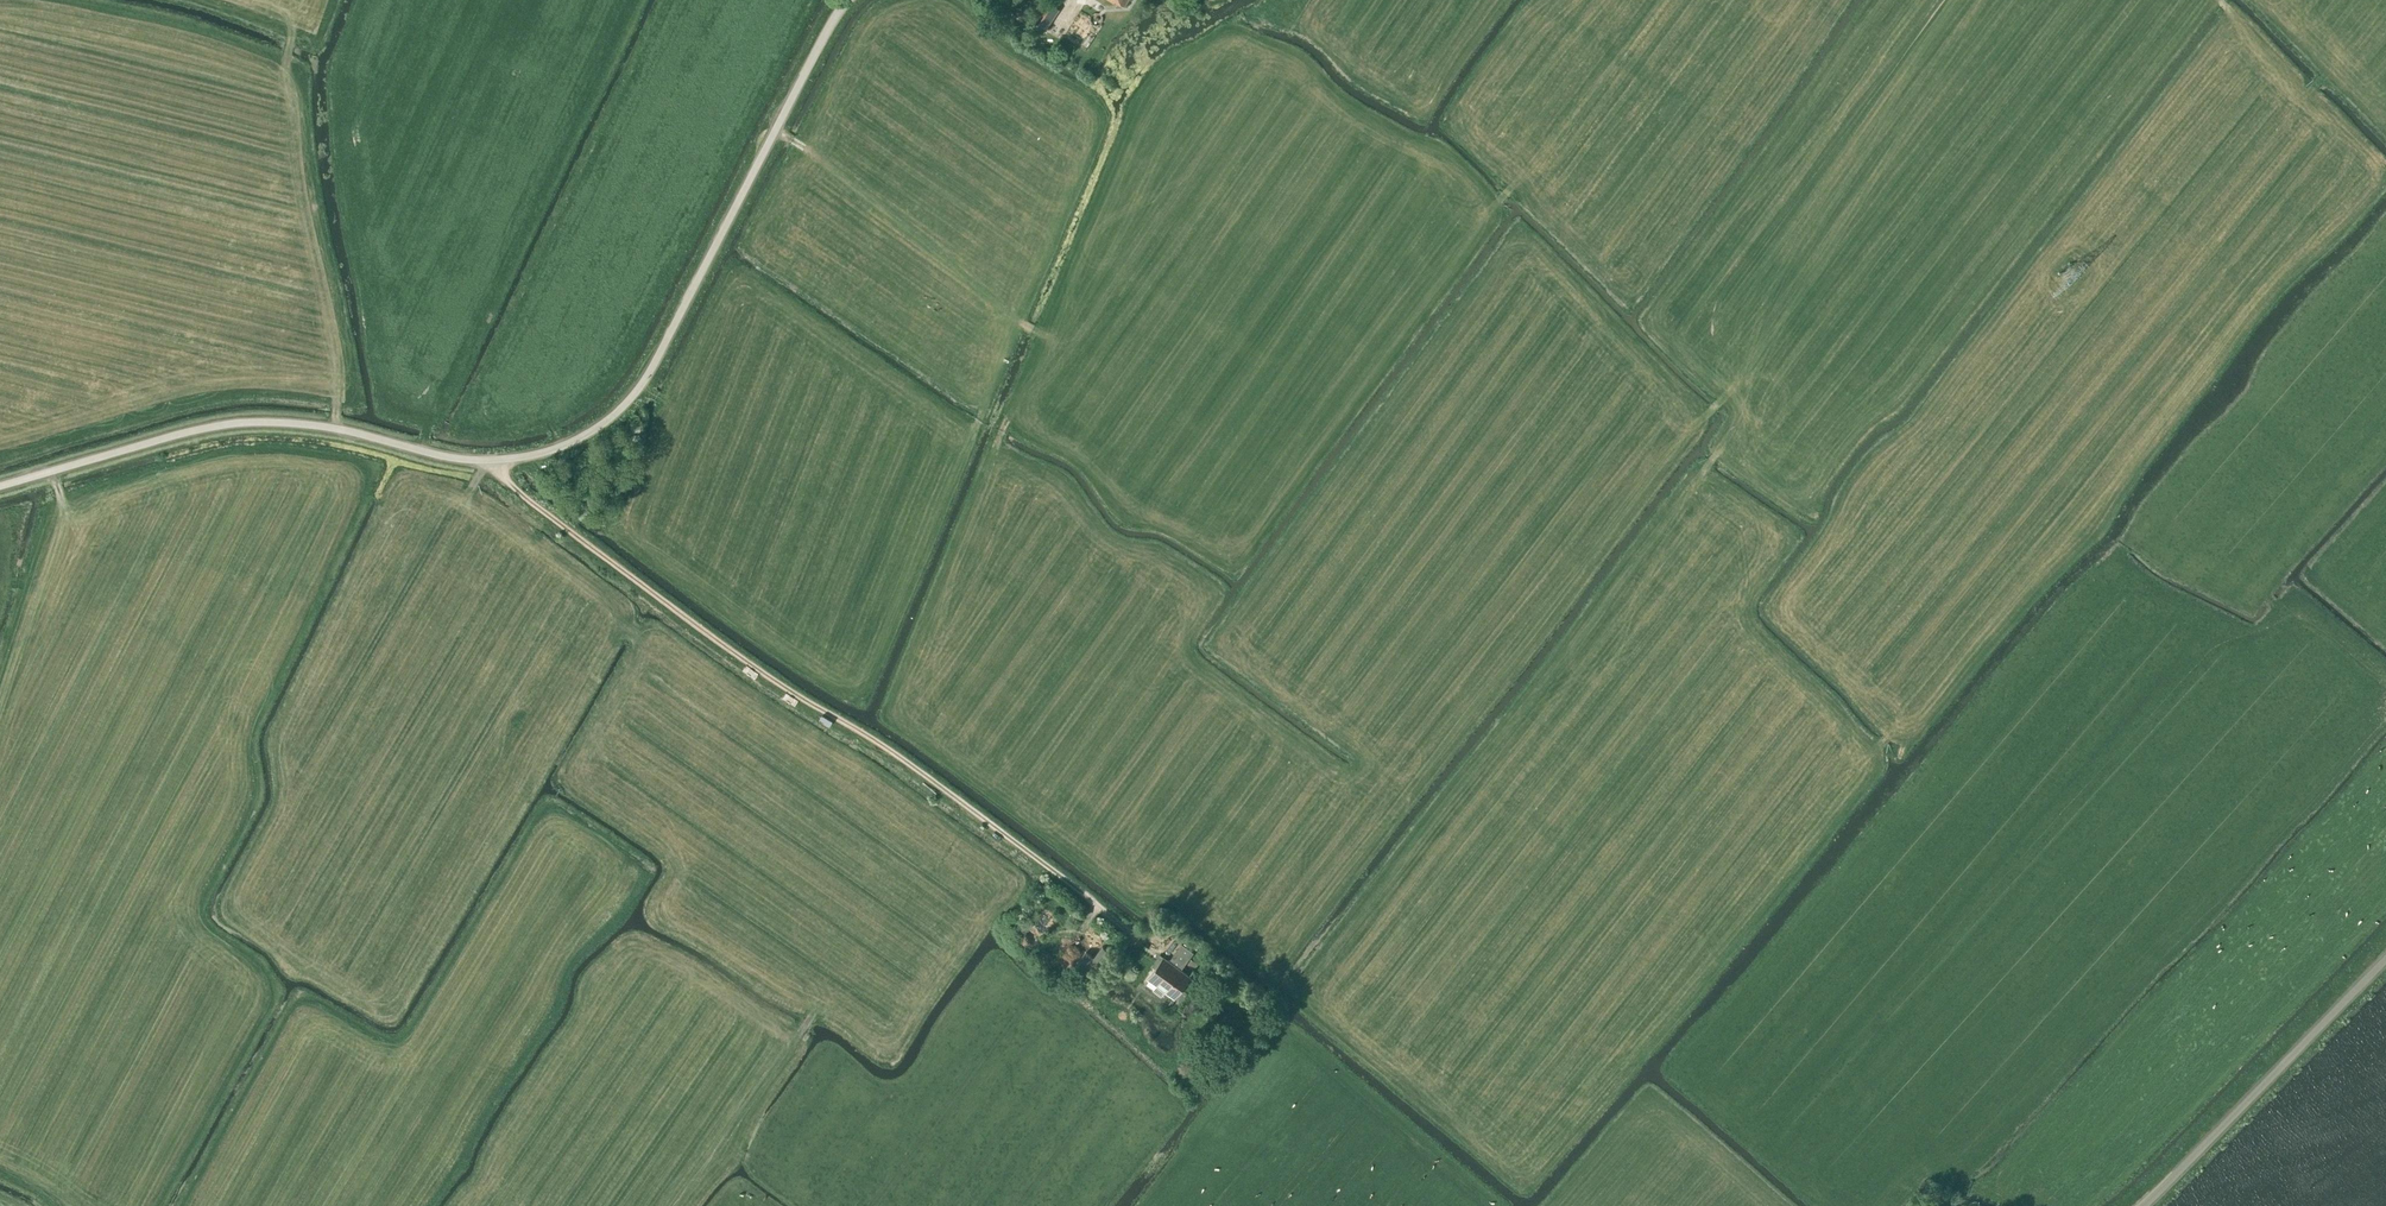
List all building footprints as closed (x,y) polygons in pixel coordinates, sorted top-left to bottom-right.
[(1048,2),(1044,8),(1056,16),(1060,10),(1048,2)] [(1047,924),(1049,918),(1038,914),(1036,921),(1047,924)] [(1092,923),(1087,932),(1100,940),(1106,931),(1092,923)] [(1182,969),(1194,953),(1182,944),(1169,961),(1164,956),(1147,979),(1157,986),(1153,992),(1161,998),(1165,993),(1175,999),(1191,976),(1182,969)] [(1102,947),(1093,958),(1101,964),(1110,953),(1102,947)] [(1048,948),(1045,951),(1060,964),(1063,961),(1048,948)] [(1089,979),(1101,964),(1093,958),(1081,973),(1089,979)]
